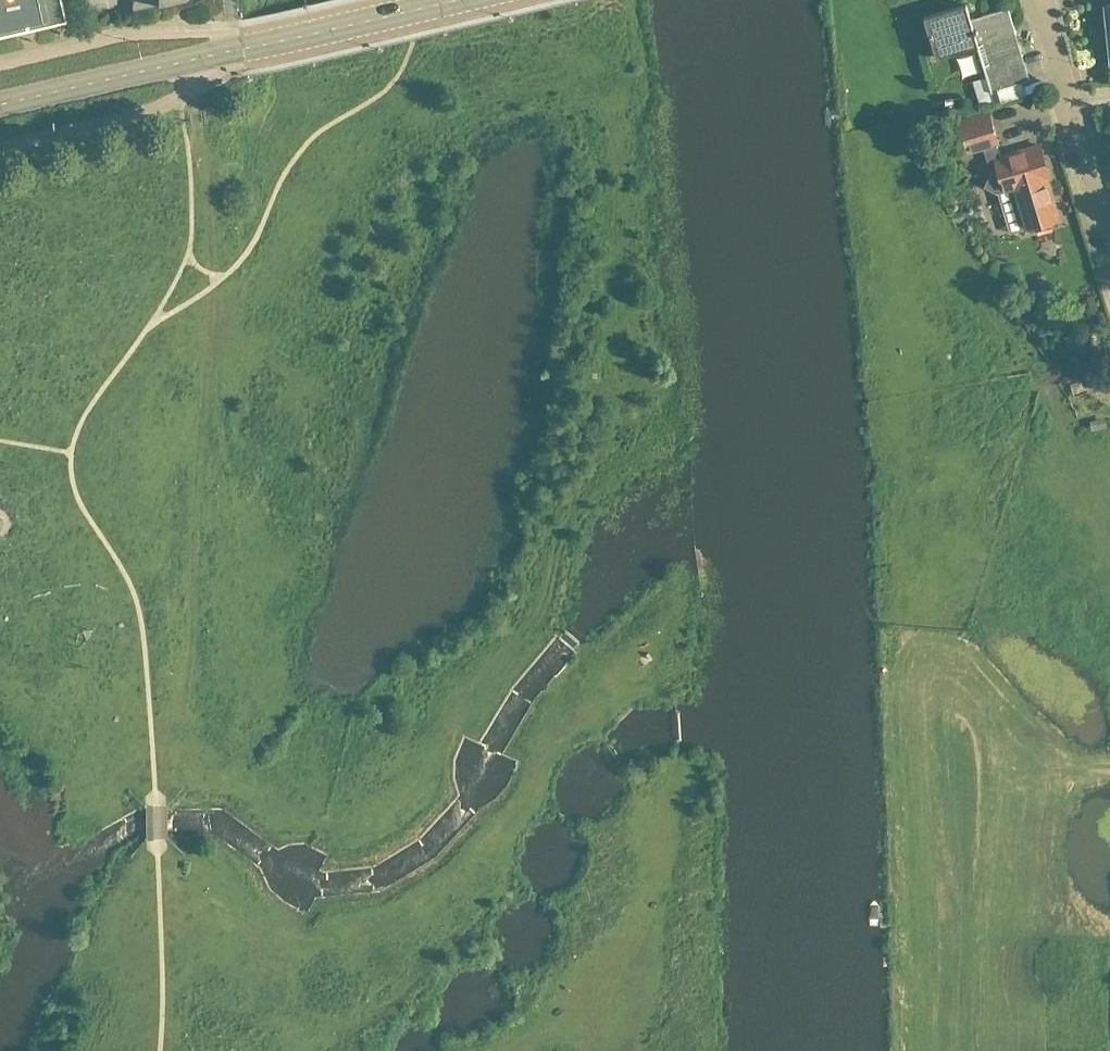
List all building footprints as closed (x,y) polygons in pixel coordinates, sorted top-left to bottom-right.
[(66,23),(61,0),(0,0),(0,38),(66,23)] [(182,0),(132,0),(132,12),(147,9),(182,0)] [(991,92),(1029,81),(1007,9),(970,20),(965,5),(924,18),(937,59),(977,47),(991,92)] [(1050,223),(1058,220),(1045,179),(1049,178),(1039,147),(1000,159),(995,144),(997,143),(988,115),(960,124),(968,152),(983,147),(991,175),(986,187),(997,194),(1009,234),(1026,229),(1026,230),(1035,227),(1036,233),(1051,228),(1050,223)]
